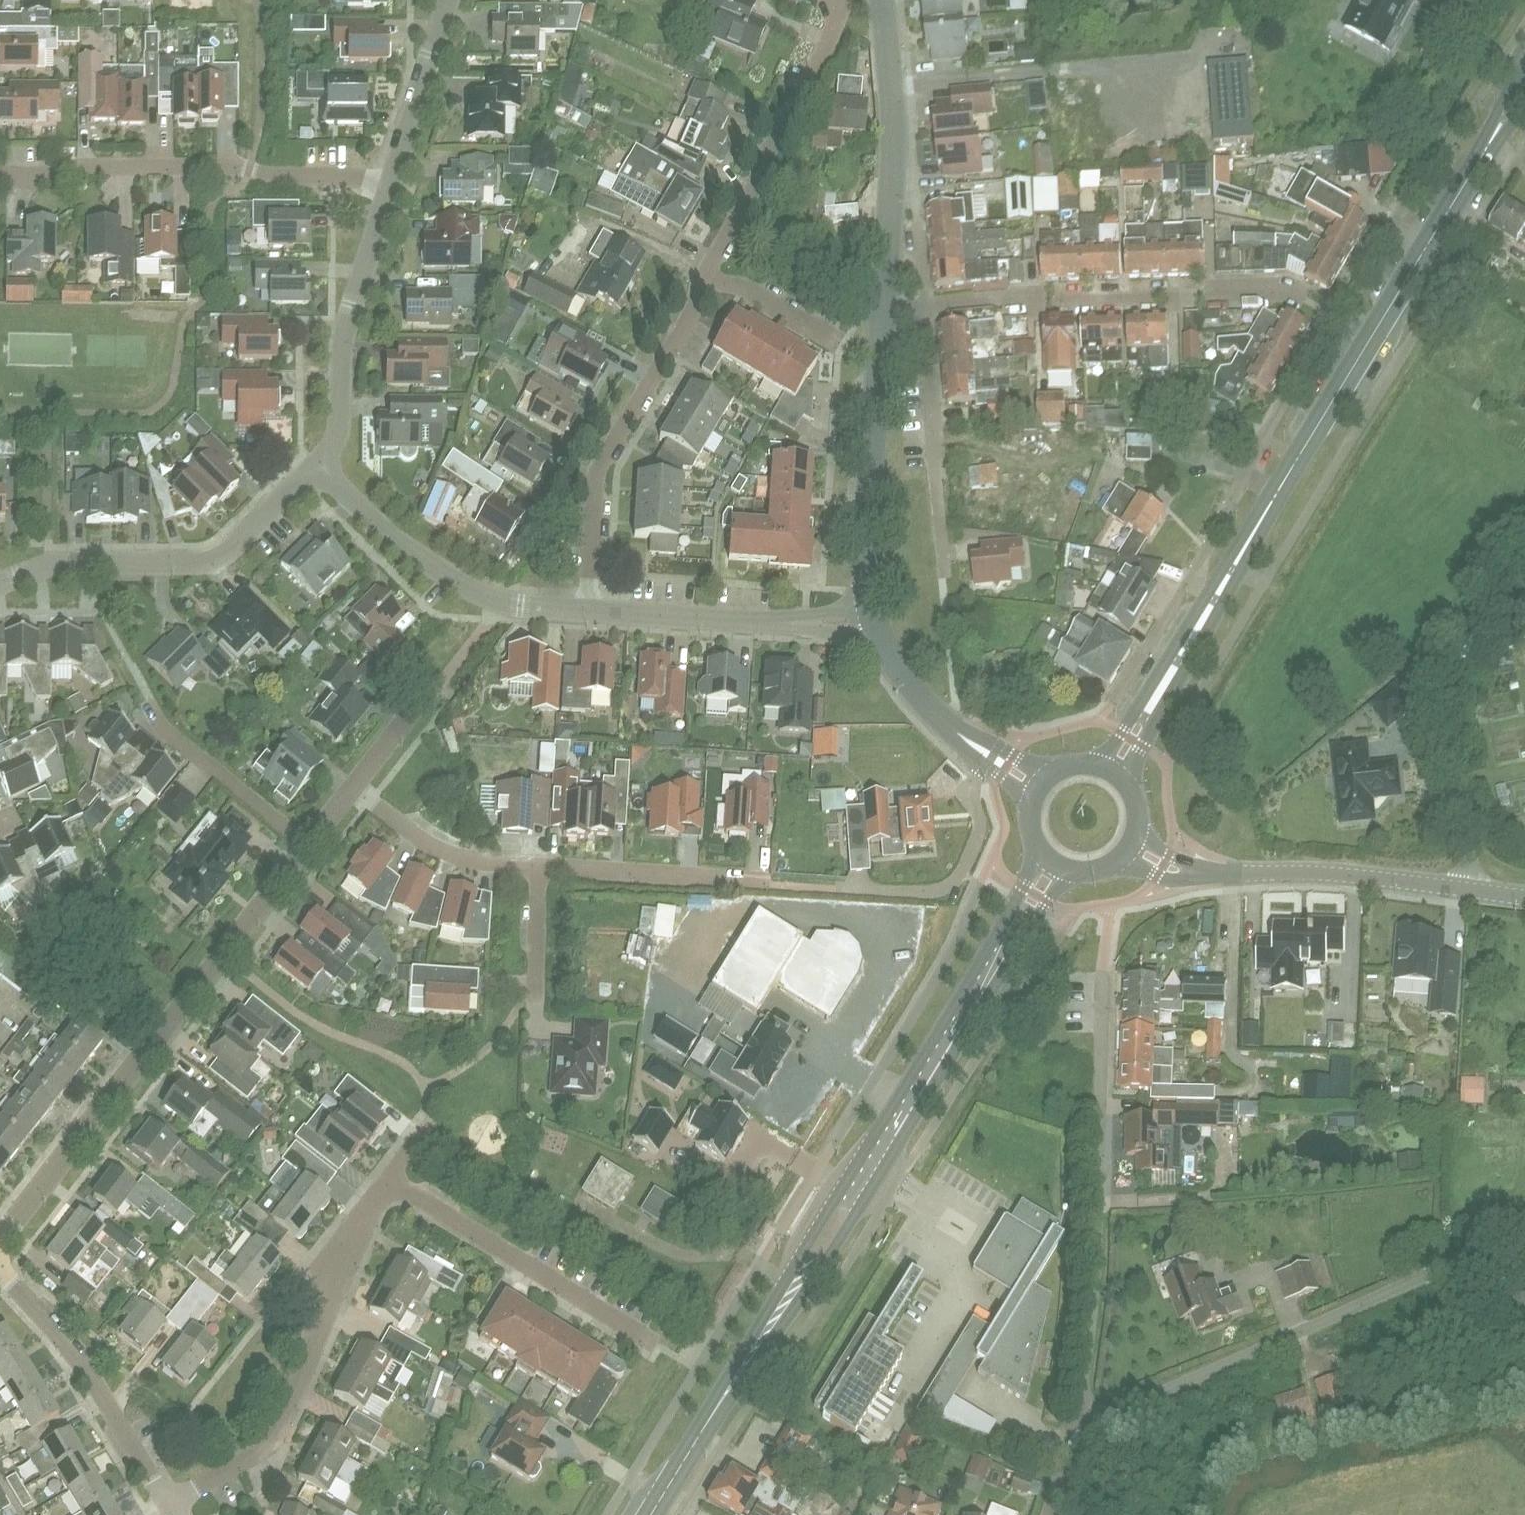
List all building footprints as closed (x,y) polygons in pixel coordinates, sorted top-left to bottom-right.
[(24,13),(20,13),(20,17),(20,30),(24,30),(50,30),(50,0),(24,0),(24,13)] [(755,5),(743,0),(713,0),(705,19),(717,25),(711,39),(717,42),(752,56),(764,26),(749,20),(755,5)] [(962,21),(960,0),(922,0),(925,24),(962,21)] [(1345,27),(1389,51),(1398,34),(1389,28),(1400,7),(1402,8),(1406,0),(1359,0),(1345,27)] [(543,7),(543,20),(537,20),(537,19),(498,19),(492,19),(492,36),(492,43),(506,43),(506,57),(537,57),(537,34),(554,34),(554,20),(567,20),(568,7),(562,7),(543,7)] [(543,20),(543,7),(513,7),(498,7),(498,19),(537,19),(537,20),(543,20)] [(554,20),(554,34),(576,34),(578,26),(583,10),(584,7),(568,7),(567,20),(554,20)] [(120,14),(102,14),(102,30),(118,30),(120,30),(120,14)] [(20,17),(0,17),(0,32),(7,32),(7,44),(24,44),(24,30),(20,30),(20,17)] [(324,35),(324,19),(287,19),(287,35),(324,35)] [(962,21),(925,24),(927,49),(931,49),(932,61),(966,57),(962,21)] [(386,35),(377,35),(377,23),(350,23),(333,23),(333,47),(348,47),(348,62),(380,62),(386,62),(386,57),(386,35)] [(145,37),(145,55),(158,55),(157,26),(154,26),(154,30),(147,30),(147,37),(145,37)] [(57,30),(50,30),(24,30),(24,44),(7,44),(0,44),(0,72),(12,72),(35,72),(45,72),(45,58),(45,53),(57,53),(57,46),(57,30)] [(78,30),(57,30),(57,46),(78,46),(78,30)] [(715,47),(695,40),(688,56),(708,64),(715,47)] [(213,53),(197,53),(197,59),(197,68),(213,68),(213,53)] [(1281,142),(1304,66),(1266,54),(1243,130),(1281,142)] [(158,83),(158,72),(158,59),(158,55),(145,55),(144,55),(144,69),(144,83),(158,83)] [(708,64),(688,56),(682,73),(701,82),(708,64)] [(78,116),(90,116),(90,83),(118,83),(118,69),(102,69),(102,59),(78,59),(78,86),(78,116)] [(194,123),(198,123),(198,119),(197,72),(174,72),(174,59),(158,59),(158,72),(158,97),(174,97),(174,120),(174,123),(178,123),(178,128),(194,127),(194,123)] [(197,59),(174,59),(174,72),(197,72),(197,68),(197,59)] [(556,103),(557,104),(571,112),(571,111),(583,73),(567,65),(563,79),(559,91),(556,103)] [(197,72),(198,119),(201,119),(201,123),(217,123),(217,119),(222,119),(222,112),(222,93),(234,93),(233,68),(221,68),(213,68),(197,68),(197,72)] [(118,69),(118,83),(144,83),(144,69),(118,69)] [(307,95),(307,75),(295,75),(295,103),(321,103),(321,95),(307,95)] [(369,110),(369,98),(366,98),(366,85),(328,85),(328,75),(307,75),(307,95),(321,95),(321,103),(321,124),(331,124),(369,124),(369,110)] [(518,109),(518,98),(531,98),(531,79),(488,79),(488,97),(468,97),(468,107),(468,139),(502,139),(502,109),(518,109)] [(848,106),(850,81),(838,80),(836,105),(830,105),(826,152),(842,153),(843,135),(845,118),(849,118),(850,107),(848,106)] [(845,118),(843,135),(863,136),(866,108),(859,107),(862,82),(850,81),(848,106),(850,107),(849,118),(845,118)] [(1045,92),(1044,82),(1027,84),(1028,94),(1045,92)] [(117,123),(118,83),(90,83),(90,116),(90,123),(117,123)] [(144,87),(144,83),(118,83),(117,123),(117,127),(145,127),(145,102),(145,87),(144,87)] [(158,120),(174,120),(174,97),(158,97),(158,83),(144,83),(144,87),(145,87),(145,102),(158,102),(158,120)] [(685,127),(717,141),(726,119),(719,115),(726,99),(694,85),(686,102),(687,102),(678,124),(685,127)] [(58,86),(13,86),(8,86),(8,98),(0,98),(0,126),(9,126),(36,126),(36,113),(58,113),(58,86)] [(973,136),(972,119),(992,117),(989,87),(951,91),(952,102),(950,102),(951,111),(948,114),(933,115),(936,140),(973,137),(973,136)] [(222,93),(222,112),(234,112),(234,93),(222,93)] [(591,122),(571,111),(571,112),(557,104),(552,116),(584,134),(591,122)] [(658,142),(650,156),(684,175),(695,181),(699,169),(700,170),(706,162),(715,166),(715,164),(719,165),(721,164),(726,154),(725,151),(722,150),(724,144),(717,141),(685,127),(676,147),(660,140),(658,142)] [(979,160),(977,136),(973,136),(973,137),(936,140),(938,165),(942,165),(943,176),(993,172),(991,159),(979,160)] [(700,198),(678,185),(684,175),(650,156),(634,147),(617,178),(645,190),(690,215),(693,217),(698,207),(696,205),(700,198)] [(1334,150),(1336,182),(1371,179),(1368,147),(1334,150)] [(535,169),(535,168),(540,151),(507,151),(508,162),(508,169),(535,169)] [(1214,168),(1215,184),(1230,189),(1230,158),(1214,158),(1214,168)] [(443,178),(443,182),(439,182),(439,201),(443,201),(443,206),(481,206),(481,188),(494,188),(494,165),(491,165),(491,162),(466,162),(466,178),(449,178),(443,178)] [(466,178),(466,162),(449,162),(449,178),(466,178)] [(1052,177),(1051,165),(1036,166),(1037,178),(1052,177)] [(1163,178),(1163,168),(1163,167),(1144,169),(1144,180),(1163,179),(1163,178)] [(1178,183),(1177,167),(1163,168),(1163,178),(1163,179),(1163,183),(1162,184),(1162,193),(1177,192),(1176,183),(1178,183)] [(535,168),(535,169),(531,179),(526,192),(550,200),(558,176),(535,168)] [(1182,169),(1182,195),(1209,194),(1209,168),(1182,169)] [(535,169),(508,169),(503,169),(502,179),(531,179),(535,169)] [(1120,182),(1144,180),(1144,169),(1120,170),(1120,182)] [(1080,187),(1100,186),(1100,174),(1079,175),(1080,187)] [(1060,194),(1077,194),(1077,177),(1059,178),(1060,194)] [(645,190),(617,178),(609,194),(656,219),(655,220),(679,233),(684,225),(687,227),(693,217),(690,215),(645,190)] [(1059,178),(1058,178),(1058,181),(1034,182),(1034,217),(1058,216),(1057,197),(1058,197),(1058,194),(1060,194),(1059,178)] [(1034,217),(1034,182),(1033,182),(1033,179),(1025,179),(1024,180),(1005,180),(1008,220),(1023,220),(1023,221),(1034,220),(1034,217)] [(833,196),(835,183),(813,181),(804,238),(819,240),(823,211),(825,195),(833,196)] [(1246,209),(1250,195),(1230,189),(1215,184),(1215,199),(1246,209)] [(1358,241),(1368,223),(1356,216),(1361,207),(1321,185),(1306,211),(1315,216),(1358,241)] [(619,222),(624,209),(590,195),(585,209),(619,222)] [(956,197),(957,208),(927,211),(928,220),(929,230),(974,225),(975,225),(973,195),(956,197)] [(1506,200),(1489,228),(1517,245),(1519,240),(1524,244),(1524,212),(1506,200)] [(252,205),(239,205),(239,214),(252,214),(252,205)] [(279,219),(279,205),(252,205),(252,214),(252,230),(268,230),(268,249),(291,249),(308,249),(308,230),(308,219),(298,219),(279,219)] [(298,205),(279,205),(279,219),(298,219),(298,205)] [(823,211),(825,227),(858,224),(857,208),(823,211)] [(1145,227),(1144,214),(1135,215),(1136,227),(1125,228),(1127,278),(1146,277),(1145,227)] [(1349,257),(1358,241),(1315,216),(1310,225),(1328,235),(1324,243),(1349,257)] [(469,238),(477,238),(477,219),(443,219),(440,219),(440,231),(437,235),(440,238),(440,242),(432,242),(432,239),(425,239),(425,253),(422,253),(421,256),(421,261),(422,264),(425,264),(425,267),(448,267),(468,267),(469,238)] [(518,219),(498,219),(497,230),(503,237),(512,240),(517,221),(518,219)] [(174,271),(188,271),(188,253),(174,253),(174,235),(174,225),(161,225),(159,221),(157,220),(154,220),(151,221),(150,225),(146,225),(146,243),(135,243),(135,263),(146,263),(159,263),(159,271),(174,271)] [(1051,221),(1052,235),(1042,235),(1043,281),(1062,280),(1062,270),(1061,235),(1060,220),(1051,221)] [(119,225),(106,225),(104,221),(93,221),(91,225),(88,225),(88,236),(88,263),(105,263),(105,285),(135,285),(135,263),(135,243),(135,236),(119,236),(119,225)] [(38,275),(38,270),(38,263),(53,263),(53,236),(53,225),(27,225),(27,235),(5,235),(5,256),(5,259),(13,259),(13,275),(38,275)] [(929,230),(931,250),(977,245),(1007,242),(1006,231),(975,234),(974,225),(929,230)] [(1205,275),(1205,270),(1203,225),(1184,226),(1185,270),(1186,276),(1205,275)] [(1166,276),(1166,270),(1164,226),(1145,227),(1146,277),(1166,276)] [(1186,276),(1185,270),(1184,226),(1164,226),(1166,270),(1166,276),(1186,276)] [(1101,279),(1121,278),(1120,228),(1100,228),(1100,233),(1101,270),(1101,279)] [(1276,249),(1276,248),(1277,233),(1234,231),(1233,248),(1240,248),(1252,249),(1264,249),(1276,249)] [(588,257),(596,262),(577,295),(594,305),(597,300),(608,306),(615,310),(631,282),(624,278),(638,254),(603,233),(588,257)] [(1101,279),(1101,270),(1100,233),(1080,234),(1081,270),(1082,279),(1101,279)] [(174,253),(188,253),(188,234),(174,235),(174,253)] [(240,234),(227,234),(227,261),(240,261),(240,234)] [(1082,279),(1081,270),(1080,234),(1072,234),(1072,236),(1062,236),(1062,235),(1061,235),(1062,270),(1062,280),(1082,279)] [(1291,247),(1307,256),(1310,258),(1339,274),(1349,257),(1324,243),(1311,237),(1307,244),(1295,237),(1290,247),(1291,247)] [(1034,240),(1023,240),(1023,260),(1035,260),(1034,240)] [(979,264),(978,252),(1008,250),(1007,242),(977,245),(931,250),(933,269),(979,264)] [(1229,274),(1228,247),(1216,247),(1217,275),(1229,274)] [(1240,248),(1233,248),(1228,247),(1229,274),(1241,274),(1240,248)] [(1252,274),(1252,249),(1240,248),(1241,274),(1252,274)] [(1290,249),(1276,248),(1276,249),(1264,249),(1264,273),(1287,273),(1287,268),(1290,249)] [(1264,273),(1264,249),(1252,249),(1252,274),(1264,273)] [(1304,277),(1330,291),(1339,274),(1310,258),(1307,256),(1302,264),(1309,268),(1304,277)] [(240,261),(227,261),(227,275),(240,275),(240,261)] [(1021,283),(1021,282),(1025,282),(1024,264),(1020,264),(1020,261),(998,263),(998,262),(979,264),(933,269),(935,288),(967,285),(966,283),(999,280),(998,274),(1010,273),(1010,284),(1021,283)] [(308,278),(299,278),(299,266),(292,266),(255,265),(255,291),(270,291),(270,305),(308,305),(308,278)] [(174,300),(188,300),(188,271),(174,271),(174,300)] [(577,295),(535,274),(523,297),(565,319),(577,295)] [(520,281),(508,275),(502,288),(514,293),(520,281)] [(474,307),(486,307),(486,279),(448,279),(448,293),(430,293),(430,295),(406,295),(406,325),(412,325),(430,325),(430,327),(450,327),(450,317),(458,318),(458,310),(474,310),(474,307)] [(32,285),(5,285),(5,305),(32,305),(32,285)] [(60,289),(60,305),(93,305),(93,289),(78,289),(60,289)] [(510,294),(488,340),(505,349),(530,305),(510,294)] [(1258,321),(1299,344),(1309,326),(1284,312),(1279,321),(1263,312),(1258,321)] [(1196,314),(1184,314),(1185,336),(1196,336),(1196,324),(1196,323),(1220,322),(1220,314),(1220,313),(1209,313),(1196,314)] [(752,377),(774,340),(756,329),(733,316),(700,371),(711,377),(722,358),(752,377)] [(209,317),(196,317),(196,332),(209,332),(209,317)] [(1149,371),(1169,370),(1166,317),(1147,318),(1149,371)] [(1101,319),(1103,365),(1122,365),(1121,318),(1101,319)] [(1149,371),(1147,318),(1127,319),(1129,349),(1129,364),(1137,364),(1138,371),(1149,371)] [(1076,375),(1076,366),(1074,319),(1043,321),(1045,377),(1076,375)] [(1083,366),(1103,365),(1101,319),(1082,320),(1083,366)] [(276,335),(267,335),(267,321),(227,321),(222,321),(222,346),(238,346),(238,362),(276,362),(276,335)] [(939,347),(994,342),(999,341),(1005,340),(1006,341),(1027,340),(1026,321),(1005,322),(1006,335),(998,335),(997,322),(968,325),(968,324),(937,327),(939,347)] [(1290,361),(1299,344),(1258,321),(1253,330),(1248,337),(1290,361)] [(605,366),(596,361),(602,349),(560,326),(537,369),(558,381),(561,375),(592,391),(605,366)] [(1200,336),(1196,336),(1185,336),(1183,336),(1184,367),(1201,366),(1200,336)] [(1217,354),(1228,354),(1231,350),(1234,349),(1238,354),(1237,356),(1279,379),(1290,361),(1248,337),(1248,338),(1244,340),(1217,341),(1217,354)] [(794,434),(804,419),(810,423),(813,383),(804,383),(815,364),(795,352),(774,340),(752,377),(784,396),(770,420),(794,434)] [(941,367),(996,361),(994,342),(939,347),(941,367)] [(445,372),(445,343),(413,343),(397,343),(397,358),(387,358),(387,387),(411,387),(426,387),(426,372),(445,372)] [(478,343),(461,343),(461,358),(478,358),(478,343)] [(1027,358),(1036,357),(1036,343),(1016,346),(1017,359),(1027,358)] [(484,361),(496,368),(503,355),(491,349),(484,361)] [(1270,396),(1279,379),(1237,356),(1231,367),(1221,369),(1216,377),(1242,391),(1246,383),(1270,396)] [(1027,358),(1027,376),(1037,375),(1037,357),(1036,357),(1027,358)] [(943,385),(974,383),(974,374),(1008,371),(1007,360),(996,361),(941,367),(943,385)] [(426,372),(426,387),(426,394),(445,394),(445,372),(426,372)] [(1204,390),(1203,372),(1180,374),(1182,391),(1204,390)] [(222,373),(196,373),(196,395),(222,395),(222,377),(222,373)] [(550,400),(557,388),(536,376),(524,397),(537,405),(528,420),(562,440),(575,415),(566,410),(550,400)] [(266,389),(266,377),(238,377),(222,377),(222,395),(222,404),(238,404),(238,416),(239,416),(239,428),(261,428),(261,416),(276,416),(276,389),(266,389)] [(974,383),(943,385),(945,405),(976,402),(976,394),(1010,391),(1009,379),(974,383)] [(710,386),(704,395),(690,387),(686,395),(690,398),(689,399),(722,419),(728,409),(733,400),(710,386)] [(573,397),(557,388),(550,400),(566,410),(573,397)] [(690,398),(686,395),(675,414),(712,436),(722,419),(689,399),(690,398)] [(1085,405),(1065,406),(1065,395),(1037,396),(1038,426),(1086,425),(1086,411),(1085,405)] [(1209,397),(1185,396),(1183,428),(1206,429),(1209,397)] [(1012,399),(988,402),(989,420),(1014,418),(1012,399)] [(380,449),(400,449),(400,452),(400,454),(401,456),(403,458),(406,459),(408,460),(410,459),(413,458),(415,456),(416,454),(416,452),(416,449),(418,449),(418,427),(440,427),(440,401),(411,401),(390,401),(390,417),(380,417),(380,449)] [(1127,432),(1127,418),(1126,405),(1120,405),(1121,413),(1104,413),(1104,430),(1109,431),(1127,432)] [(1152,432),(1176,432),(1176,408),(1151,409),(1151,417),(1152,432)] [(1086,425),(1104,430),(1104,413),(1104,410),(1086,411),(1086,425)] [(712,436),(675,414),(664,432),(668,435),(669,433),(702,453),(712,436)] [(213,433),(196,417),(185,428),(202,444),(213,433)] [(1127,418),(1127,432),(1152,432),(1151,417),(1127,418)] [(712,436),(723,443),(733,426),(722,419),(712,436)] [(530,489),(546,464),(533,457),(519,448),(527,435),(506,422),(491,447),(496,449),(483,469),(492,474),(489,479),(502,488),(506,490),(508,486),(513,478),(530,489)] [(751,426),(746,434),(754,439),(759,431),(751,426)] [(416,449),(416,452),(440,452),(440,427),(418,427),(418,449),(416,449)] [(668,435),(664,432),(659,440),(666,444),(658,457),(666,462),(666,469),(682,471),(691,471),(696,463),(702,453),(669,433),(668,435)] [(1126,463),(1152,463),(1152,432),(1127,432),(1126,463)] [(754,439),(746,434),(740,444),(749,449),(754,439)] [(534,439),(527,435),(519,448),(533,457),(541,444),(534,439)] [(702,453),(712,459),(723,443),(712,436),(702,453)] [(79,437),(65,437),(65,457),(79,457),(79,437)] [(138,437),(145,462),(162,446),(154,438),(138,437)] [(218,502),(220,505),(239,487),(226,474),(219,467),(229,458),(226,454),(211,440),(192,459),(201,468),(192,476),(218,502)] [(0,445),(0,461),(16,461),(16,445),(0,445)] [(771,481),(809,483),(810,461),(779,459),(780,447),(768,446),(767,460),(773,460),(771,481)] [(492,501),(494,502),(502,488),(489,479),(453,456),(441,473),(471,493),(473,490),(491,502),(492,501)] [(637,477),(637,487),(642,487),(642,489),(680,491),(682,471),(666,469),(666,462),(658,457),(652,468),(646,467),(645,478),(637,477)] [(219,467),(226,474),(236,464),(229,458),(219,467)] [(733,460),(728,469),(736,474),(741,465),(733,460)] [(1000,486),(999,465),(970,466),(971,487),(1000,486)] [(218,502),(192,476),(174,495),(170,496),(166,485),(146,466),(152,484),(155,495),(157,502),(169,499),(175,518),(192,513),(200,521),(218,502)] [(736,474),(728,469),(722,477),(731,482),(736,474)] [(112,526),(112,484),(100,484),(100,481),(97,478),(93,478),(93,473),(75,473),(75,497),(75,518),(87,518),(87,526),(112,526)] [(739,479),(731,493),(739,498),(747,484),(739,479)] [(808,505),(809,483),(771,481),(770,502),(808,505)] [(112,484),(112,526),(137,526),(137,518),(149,518),(149,484),(112,484)] [(440,527),(455,493),(436,484),(421,519),(440,527)] [(716,485),(713,494),(722,497),(727,489),(716,485)] [(1102,513),(1124,526),(1123,526),(1134,533),(1147,540),(1164,512),(1141,498),(1120,485),(1102,513)] [(642,489),(642,487),(637,487),(636,508),(679,511),(680,491),(642,489)] [(505,544),(521,519),(494,502),(492,501),(491,502),(473,490),(471,493),(465,502),(483,514),(476,525),(505,544)] [(713,494),(710,493),(706,504),(716,508),(722,497),(713,494)] [(169,499),(157,502),(164,524),(176,520),(175,518),(169,499)] [(806,537),(808,505),(770,502),(769,517),(769,520),(777,521),(783,529),(783,536),(806,537)] [(679,511),(636,508),(634,529),(639,530),(640,528),(678,530),(679,511)] [(750,563),(752,525),(731,524),(731,513),(727,513),(723,520),(722,531),(730,531),(728,561),(750,563)] [(812,538),(806,537),(783,536),(783,529),(777,521),(769,520),(768,526),(779,540),(778,564),(777,570),(799,572),(810,562),(812,538)] [(703,522),(702,532),(712,532),(713,523),(703,522)] [(779,540),(768,526),(752,525),(750,563),(778,564),(779,540)] [(676,556),(678,530),(640,528),(639,530),(634,529),(634,539),(650,540),(649,554),(676,556)] [(324,557),(332,549),(325,541),(316,532),(307,540),(324,557)] [(712,532),(702,532),(702,543),(712,544),(712,532)] [(1135,560),(1147,540),(1134,533),(1119,557),(1135,560)] [(332,549),(324,557),(307,540),(281,566),(317,601),(351,567),(332,549)] [(982,546),(983,558),(973,559),(975,587),(992,585),(997,590),(1001,584),(1011,584),(1010,569),(1024,568),(1021,542),(982,546)] [(1088,562),(1112,566),(1101,585),(1113,592),(1141,609),(1155,587),(1135,575),(1143,562),(1135,560),(1119,557),(1090,552),(1088,562)] [(1167,566),(1143,562),(1135,575),(1155,587),(1167,566)] [(1070,614),(1075,582),(1062,580),(1058,613),(1070,614)] [(1113,592),(1101,585),(1093,597),(1105,604),(1113,592)] [(1128,632),(1141,609),(1113,592),(1105,604),(1093,597),(1087,607),(1128,632)] [(234,604),(238,608),(212,633),(228,649),(225,653),(237,665),(250,653),(256,660),(269,647),(274,652),(289,636),(246,593),(234,604)] [(384,662),(403,643),(392,631),(403,620),(376,593),(354,616),(375,636),(366,645),(384,662)] [(1074,630),(1070,637),(1089,648),(1086,653),(1095,658),(1098,654),(1120,667),(1132,648),(1101,629),(1099,631),(1081,619),(1074,630)] [(1042,624),(1034,639),(1046,646),(1055,631),(1042,624)] [(37,625),(38,634),(37,650),(51,650),(51,635),(51,625),(37,625)] [(81,650),(95,650),(95,626),(81,626),(81,635),(81,650)] [(291,645),(301,655),(314,643),(308,637),(302,631),(289,643),(291,645)] [(51,670),(51,650),(37,650),(38,634),(29,634),(6,635),(6,650),(6,670),(22,670),(36,701),(51,701),(51,670)] [(51,650),(51,670),(73,670),(101,690),(114,683),(101,660),(95,650),(81,650),(81,635),(73,635),(51,635),(51,650)] [(193,650),(179,636),(168,646),(166,644),(148,663),(177,692),(202,666),(206,663),(193,650)] [(1068,640),(1060,653),(1070,659),(1079,664),(1076,668),(1079,670),(1076,676),(1088,683),(1091,677),(1108,687),(1120,667),(1098,654),(1095,658),(1086,653),(1089,648),(1070,637),(1068,640)] [(206,663),(215,653),(204,642),(202,640),(193,650),(206,663)] [(287,670),(301,655),(291,645),(277,659),(287,670)] [(327,659),(313,648),(301,663),(315,674),(327,659)] [(543,653),(511,651),(510,670),(505,671),(503,675),(503,679),(504,683),(509,685),(509,686),(535,688),(535,699),(534,713),(555,714),(558,666),(558,662),(542,661),(543,653)] [(219,682),(232,670),(215,653),(206,663),(202,666),(219,682)] [(576,689),(562,688),(560,711),(584,713),(585,698),(590,699),(591,694),(609,695),(613,658),(584,656),(583,668),(583,675),(578,675),(576,689)] [(686,677),(667,675),(668,661),(665,661),(663,657),(655,657),(653,660),(642,660),(639,701),(656,703),(656,714),(656,717),(680,719),(682,694),(685,694),(686,677)] [(335,745),(347,730),(354,722),(357,725),(368,712),(347,695),(360,680),(354,676),(338,663),(326,677),(321,684),(335,696),(333,699),(311,725),(335,745)] [(354,676),(360,680),(368,687),(378,676),(365,664),(354,676)] [(704,683),(699,687),(698,695),(703,700),(706,700),(706,703),(730,704),(730,713),(745,714),(747,674),(736,673),(736,667),(725,666),(725,665),(708,664),(707,683),(704,683)] [(406,667),(401,673),(407,679),(412,673),(406,667)] [(564,667),(562,688),(576,689),(578,675),(583,675),(583,668),(564,667)] [(796,670),(766,668),(765,685),(763,712),(780,713),(779,733),(807,735),(810,678),(796,677),(796,670)] [(1394,685),(1370,705),(1389,727),(1412,708),(1394,685)] [(535,688),(509,686),(508,690),(508,697),(535,699),(535,688)] [(79,693),(67,699),(75,714),(87,707),(79,693)] [(609,709),(609,695),(591,694),(590,699),(585,698),(584,713),(589,714),(589,707),(609,709)] [(823,725),(825,699),(813,698),(811,724),(823,725)] [(656,703),(639,701),(638,713),(656,714),(656,703)] [(730,704),(706,703),(705,716),(730,717),(730,713),(730,704)] [(103,794),(135,755),(125,747),(135,735),(127,729),(110,715),(100,728),(97,725),(93,725),(88,731),(89,735),(92,738),(88,743),(101,753),(92,787),(103,794)] [(76,717),(63,724),(65,737),(75,731),(80,724),(76,717)] [(453,736),(466,736),(459,718),(448,722),(451,731),(453,736)] [(579,724),(554,723),(553,741),(570,742),(578,743),(579,724)] [(9,801),(27,793),(41,786),(35,772),(33,770),(57,747),(58,758),(69,756),(65,737),(63,724),(51,726),(7,747),(2,749),(0,750),(0,783),(9,801)] [(812,743),(812,757),(836,759),(838,727),(823,727),(813,727),(812,743)] [(139,729),(135,735),(125,747),(135,755),(146,764),(153,754),(160,746),(139,729)] [(653,732),(653,747),(684,749),(685,734),(653,732)] [(276,763),(264,778),(279,790),(274,796),(289,808),(299,796),(309,784),(314,777),(324,765),(305,749),(303,748),(295,742),(290,737),(289,736),(279,748),(285,752),(276,763)] [(538,773),(551,774),(552,763),(553,741),(539,741),(538,773)] [(553,741),(552,763),(569,764),(570,742),(553,741)] [(799,743),(798,756),(812,757),(812,743),(799,743)] [(631,746),(630,766),(653,747),(631,746)] [(1344,794),(1340,800),(1342,822),(1372,818),(1369,797),(1397,794),(1393,764),(1371,767),(1368,746),(1333,750),(1336,771),(1342,775),(1344,794)] [(135,755),(103,794),(100,798),(112,807),(143,792),(156,802),(158,799),(178,774),(171,768),(153,754),(146,764),(135,755)] [(779,755),(764,754),(763,773),(778,774),(779,755)] [(264,778),(276,763),(266,755),(254,770),(264,778)] [(550,786),(549,809),(565,810),(564,829),(563,839),(587,841),(587,837),(590,787),(578,786),(578,779),(568,779),(569,764),(552,763),(551,774),(550,786)] [(590,787),(587,837),(611,838),(611,829),(612,826),(613,809),(627,810),(630,766),(615,765),(614,782),(603,781),(603,788),(590,787)] [(1219,779),(1205,773),(1201,783),(1214,788),(1219,779)] [(41,786),(27,793),(32,802),(53,801),(45,785),(41,786)] [(86,785),(77,796),(89,806),(99,794),(86,785)] [(497,789),(495,816),(503,817),(502,835),(521,836),(531,837),(532,827),(532,818),(548,819),(549,809),(550,786),(531,785),(530,791),(497,789)] [(703,817),(696,816),(697,788),(674,786),(673,796),(653,795),(653,800),(648,800),(647,814),(652,814),(652,819),(651,834),(664,834),(664,838),(678,838),(678,836),(682,833),(681,831),(702,832),(703,817)] [(728,799),(728,800),(727,808),(718,808),(717,811),(717,818),(716,831),(726,831),(725,835),(729,836),(729,840),(745,841),(745,837),(749,837),(749,831),(750,830),(765,831),(767,812),(768,788),(760,788),(744,787),(729,786),(728,799)] [(495,816),(497,789),(480,788),(479,803),(483,815),(495,816)] [(178,790),(160,812),(175,825),(193,803),(178,790)] [(821,812),(844,810),(843,790),(819,791),(821,812)] [(862,808),(844,810),(845,813),(846,830),(846,834),(930,827),(928,805),(927,800),(912,801),(912,807),(898,808),(898,811),(888,811),(886,794),(882,794),(861,796),(862,799),(862,808)] [(112,807),(100,798),(85,816),(93,831),(112,807)] [(71,822),(85,816),(78,801),(64,807),(71,822)] [(233,809),(223,822),(243,838),(253,826),(233,809)] [(565,810),(549,809),(548,819),(548,828),(564,829),(565,810)] [(626,817),(627,810),(613,809),(612,826),(626,827),(626,817)] [(532,818),(532,827),(548,828),(548,819),(532,818)] [(195,856),(221,877),(232,863),(236,866),(247,852),(244,849),(249,843),(243,838),(223,822),(195,856)] [(27,859),(50,906),(59,925),(94,909),(87,894),(65,905),(60,896),(60,861),(74,854),(61,827),(33,840),(38,850),(26,856),(27,859)] [(930,827),(846,834),(848,852),(868,850),(867,844),(880,843),(901,841),(902,851),(932,848),(930,827)] [(38,850),(33,840),(27,828),(15,834),(17,838),(5,844),(9,851),(15,865),(27,859),(26,856),(38,850)] [(901,841),(880,843),(881,858),(902,856),(902,851),(901,841)] [(348,880),(365,895),(359,902),(385,915),(400,883),(391,875),(389,878),(384,874),(393,861),(374,847),(367,856),(363,853),(352,868),(355,871),(348,880)] [(868,850),(848,852),(849,872),(870,870),(868,850)] [(27,859),(15,865),(9,851),(0,855),(0,895),(10,890),(18,897),(36,912),(50,906),(27,859)] [(221,877),(195,856),(190,852),(167,880),(179,889),(173,895),(187,906),(192,900),(201,907),(205,910),(220,891),(226,884),(227,882),(221,877)] [(436,934),(445,899),(434,894),(432,897),(426,894),(433,880),(411,870),(393,909),(413,919),(409,928),(436,934)] [(452,888),(441,930),(464,935),(461,945),(489,946),(491,910),(479,907),(478,910),(472,909),(475,894),(452,888)] [(0,895),(0,906),(4,914),(18,897),(10,890),(0,895)] [(491,898),(475,894),(472,909),(478,910),(479,907),(491,910),(491,898)] [(712,899),(688,898),(688,909),(711,910),(712,899)] [(305,934),(335,958),(349,941),(361,951),(363,948),(374,934),(338,905),(330,916),(333,917),(328,923),(316,913),(301,932),(304,935),(305,934)] [(638,931),(652,933),(655,910),(641,908),(638,931)] [(675,913),(655,910),(652,933),(652,938),(672,941),(675,913)] [(721,973),(711,989),(741,1009),(755,1017),(758,1012),(765,1000),(773,987),(827,1021),(855,976),(859,963),(856,950),(847,940),(833,937),(815,936),(809,947),(757,915),(721,973)] [(136,943),(158,961),(176,938),(155,921),(136,943)] [(1275,942),(1259,942),(1258,970),(1274,970),(1274,990),(1302,991),(1302,964),(1326,965),(1326,950),(1343,950),(1343,922),(1311,921),(1311,928),(1275,927),(1275,942)] [(1397,980),(1432,984),(1429,1014),(1454,1017),(1459,959),(1441,957),(1443,937),(1419,935),(1419,932),(1416,928),(1405,927),(1402,930),(1397,980)] [(374,934),(363,948),(382,962),(375,971),(387,980),(396,966),(378,929),(374,934)] [(347,968),(335,958),(305,934),(304,935),(296,945),(306,952),(302,957),(289,947),(275,966),(309,993),(323,975),(335,984),(347,968)] [(626,962),(644,964),(647,938),(628,936),(626,962)] [(335,958),(347,968),(361,951),(349,941),(335,958)] [(426,952),(415,950),(413,962),(424,964),(426,952)] [(15,962),(6,955),(0,963),(0,978),(2,979),(15,962)] [(11,986),(24,969),(15,962),(2,979),(11,986)] [(412,967),(396,966),(396,982),(411,982),(412,967)] [(409,1014),(425,1015),(468,1017),(469,993),(457,993),(458,970),(428,968),(412,967),(411,982),(411,991),(409,1014)] [(19,993),(33,976),(24,969),(11,986),(19,993)] [(457,993),(469,993),(477,994),(478,971),(458,970),(457,993)] [(1197,980),(1197,990),(1168,989),(1167,993),(1162,993),(1163,980),(1159,979),(1159,972),(1142,971),(1142,979),(1126,979),(1125,1001),(1185,1004),(1206,1005),(1224,1006),(1226,1006),(1227,982),(1213,982),(1197,980)] [(28,1000),(42,983),(33,976),(19,993),(28,1000)] [(40,1009),(53,992),(42,983),(28,1000),(40,1009)] [(741,1009),(711,989),(699,1008),(711,1016),(726,1024),(730,1027),(741,1009)] [(63,1013),(71,1002),(55,990),(53,992),(40,1009),(33,1017),(39,1023),(53,1005),(63,1013)] [(251,999),(240,1013),(261,1029),(272,1015),(251,999)] [(1184,1014),(1185,1004),(1125,1001),(1124,1025),(1159,1026),(1160,1013),(1184,1014)] [(71,1002),(63,1013),(78,1024),(86,1013),(71,1002)] [(227,1036),(254,1057),(263,1045),(283,1060),(300,1038),(272,1015),(261,1029),(240,1013),(224,1034),(227,1036)] [(699,1036),(702,1039),(713,1045),(718,1037),(726,1024),(711,1016),(699,1036)] [(746,1054),(759,1063),(757,1067),(774,1078),(777,1074),(774,1072),(790,1046),(782,1041),(788,1031),(768,1018),(746,1054)] [(654,1040),(685,1059),(696,1040),(666,1021),(654,1040)] [(1208,1021),(1207,1032),(1221,1033),(1222,1021),(1208,1021)] [(1241,1046),(1261,1046),(1261,1021),(1242,1021),(1241,1046)] [(14,1041),(21,1046),(35,1028),(28,1023),(14,1041)] [(1345,1040),(1345,1023),(1329,1023),(1329,1039),(1345,1040)] [(61,1045),(86,1065),(103,1043),(78,1024),(61,1045)] [(552,1095),(593,1098),(595,1063),(603,1064),(606,1027),(577,1024),(576,1045),(556,1044),(553,1077),(551,1079),(550,1088),(552,1091),(552,1095)] [(1122,1057),(1173,1060),(1174,1050),(1154,1050),(1154,1030),(1124,1029),(1122,1057)] [(1220,1062),(1221,1033),(1207,1032),(1206,1062),(1220,1062)] [(247,1072),(257,1059),(254,1057),(227,1036),(211,1056),(216,1061),(234,1074),(225,1085),(247,1102),(262,1083),(247,1072)] [(702,1039),(689,1061),(701,1069),(716,1047),(713,1045),(702,1039)] [(25,1049),(21,1046),(14,1041),(2,1057),(8,1062),(15,1054),(19,1057),(25,1049)] [(322,1055),(308,1043),(300,1053),(315,1064),(322,1055)] [(71,1084),(86,1065),(61,1045),(45,1065),(71,1084)] [(753,1087),(762,1092),(763,1090),(766,1092),(774,1078),(757,1067),(759,1063),(746,1054),(738,1066),(721,1055),(709,1074),(743,1095),(747,1097),(753,1087)] [(654,1079),(664,1063),(654,1057),(644,1073),(654,1079)] [(1215,1087),(1172,1086),(1173,1060),(1122,1057),(1121,1089),(1151,1090),(1151,1099),(1215,1100),(1215,1087)] [(208,1071),(225,1085),(234,1074),(216,1061),(208,1071)] [(55,1104),(71,1084),(45,1065),(36,1077),(25,1068),(19,1076),(55,1104)] [(40,1124),(55,1104),(19,1076),(13,1083),(24,1091),(15,1104),(40,1124)] [(1485,1103),(1486,1076),(1462,1076),(1462,1103),(1485,1103)] [(1303,1101),(1330,1102),(1331,1079),(1305,1077),(1304,1089),(1303,1101)] [(347,1114),(339,1123),(365,1144),(368,1146),(384,1126),(375,1119),(364,1110),(373,1099),(348,1079),(334,1097),(343,1104),(339,1108),(347,1114)] [(1331,1079),(1330,1102),(1351,1103),(1352,1079),(1331,1079)] [(211,1103),(195,1090),(191,1095),(181,1087),(164,1108),(173,1115),(190,1128),(201,1114),(215,1125),(242,1147),(257,1128),(262,1132),(269,1123),(259,1115),(250,1108),(244,1116),(217,1095),(211,1103)] [(384,1108),(373,1099),(364,1110),(375,1119),(384,1108)] [(256,1100),(250,1108),(259,1115),(265,1107),(256,1100)] [(40,1124),(15,1104),(0,1122),(25,1142),(40,1124)] [(747,1123),(719,1106),(712,1118),(698,1110),(697,1111),(694,1114),(691,1117),(689,1121),(689,1125),(688,1127),(701,1135),(694,1147),(721,1164),(729,1152),(732,1154),(743,1137),(739,1135),(747,1123)] [(275,1115),(265,1107),(259,1115),(269,1123),(275,1115)] [(320,1141),(336,1121),(319,1108),(304,1128),(320,1141)] [(1127,1120),(1126,1157),(1137,1157),(1137,1174),(1166,1175),(1166,1157),(1158,1157),(1158,1134),(1158,1130),(1172,1130),(1172,1126),(1218,1127),(1218,1110),(1177,1109),(1155,1108),(1155,1120),(1127,1120)] [(651,1113),(633,1142),(655,1156),(673,1127),(651,1113)] [(1329,1113),(1329,1129),(1355,1128),(1354,1113),(1329,1113)] [(201,1114),(190,1128),(188,1131),(201,1142),(215,1125),(201,1114)] [(349,1164),(365,1144),(339,1123),(336,1121),(320,1141),(304,1128),(293,1142),(295,1143),(319,1161),(329,1148),(346,1162),(349,1164)] [(9,1163),(25,1142),(0,1122),(0,1156),(9,1163)] [(230,1173),(183,1136),(175,1146),(150,1126),(140,1139),(136,1136),(125,1149),(140,1161),(143,1157),(151,1163),(160,1170),(171,1156),(216,1191),(230,1173)] [(295,1143),(289,1151),(312,1170),(304,1180),(321,1193),(336,1174),(319,1161),(295,1143)] [(319,1161),(336,1174),(346,1162),(329,1148),(319,1161)] [(279,1193),(283,1196),(311,1218),(317,1210),(319,1212),(323,1211),(328,1204),(328,1201),(325,1199),(327,1197),(321,1193),(304,1180),(312,1170),(289,1151),(281,1162),(284,1164),(295,1173),(279,1193)] [(1422,1154),(1398,1156),(1399,1178),(1424,1176),(1422,1154)] [(9,1163),(0,1156),(0,1174),(9,1163)] [(295,1173),(284,1164),(268,1184),(272,1187),(279,1193),(295,1173)] [(631,1183),(601,1165),(582,1194),(612,1213),(631,1183)] [(157,1210),(148,1203),(133,1191),(113,1175),(94,1199),(102,1205),(97,1213),(109,1222),(124,1203),(148,1222),(157,1210)] [(133,1191),(148,1203),(159,1189),(144,1178),(133,1191)] [(279,1193),(272,1187),(255,1209),(266,1218),(283,1196),(279,1193)] [(159,1189),(148,1203),(157,1210),(175,1224),(184,1231),(189,1225),(195,1218),(159,1189)] [(641,1214),(662,1226),(674,1206),(653,1193),(641,1214)] [(303,1227),(311,1218),(283,1196),(266,1218),(255,1209),(249,1204),(240,1215),(260,1230),(268,1220),(288,1235),(294,1239),(295,1238),(297,1240),(301,1239),(306,1232),(306,1229),(303,1227)] [(1023,1303),(1032,1287),(1062,1240),(1053,1235),(1059,1226),(1021,1202),(1015,1212),(1008,1223),(1003,1220),(972,1271),(1013,1296),(1023,1303)] [(109,1222),(97,1213),(89,1223),(101,1233),(105,1236),(113,1225),(109,1222)] [(245,1235),(229,1256),(261,1281),(268,1272),(270,1274),(274,1274),(279,1267),(279,1263),(276,1261),(277,1260),(272,1255),(252,1240),(260,1230),(240,1215),(232,1225),(245,1235)] [(120,1263),(106,1253),(94,1243),(101,1233),(89,1223),(81,1216),(64,1237),(111,1274),(120,1263)] [(767,1217),(755,1236),(762,1241),(774,1221),(767,1217)] [(288,1235),(268,1220),(260,1230),(252,1240),(272,1255),(288,1235)] [(184,1231),(175,1224),(170,1231),(179,1238),(184,1231)] [(105,1236),(134,1258),(142,1248),(113,1225),(105,1236)] [(96,1294),(111,1274),(64,1237),(48,1258),(69,1275),(69,1274),(73,1277),(64,1288),(85,1304),(94,1293),(96,1294)] [(410,1271),(418,1257),(407,1251),(402,1260),(399,1265),(410,1271)] [(236,1296),(237,1297),(245,1302),(261,1281),(229,1256),(225,1253),(217,1263),(218,1264),(228,1272),(219,1283),(236,1296)] [(383,1289),(429,1314),(442,1290),(455,1297),(463,1282),(445,1272),(418,1257),(410,1271),(399,1265),(396,1264),(394,1263),(391,1263),(385,1274),(386,1277),(388,1278),(383,1289)] [(184,1273),(196,1283),(207,1291),(211,1294),(219,1283),(209,1276),(192,1262),(184,1273)] [(1319,1291),(1316,1283),(1310,1263),(1275,1274),(1285,1302),(1319,1291)] [(1181,1321),(1192,1317),(1198,1332),(1228,1320),(1227,1317),(1242,1311),(1234,1290),(1218,1295),(1214,1285),(1204,1289),(1197,1271),(1167,1282),(1174,1301),(1171,1302),(1175,1311),(1177,1310),(1181,1321)] [(867,1318),(813,1407),(824,1414),(821,1418),(852,1437),(865,1416),(883,1428),(896,1406),(892,1404),(878,1396),(902,1357),(881,1344),(889,1331),(921,1279),(910,1272),(877,1324),(867,1318)] [(194,1308),(207,1291),(196,1283),(170,1317),(165,1323),(168,1325),(176,1331),(194,1308)] [(219,1283),(211,1294),(217,1298),(228,1306),(236,1296),(219,1283)] [(1050,1298),(1032,1287),(1023,1303),(1013,1296),(992,1332),(972,1320),(931,1387),(952,1400),(977,1359),(983,1363),(977,1374),(1025,1403),(1032,1371),(1039,1343),(1050,1298)] [(423,1324),(429,1314),(383,1289),(369,1313),(392,1326),(398,1328),(405,1314),(423,1324)] [(194,1329),(217,1298),(211,1294),(207,1291),(194,1308),(176,1331),(186,1339),(183,1343),(162,1369),(183,1386),(204,1360),(207,1362),(218,1348),(194,1329)] [(141,1295),(139,1297),(135,1293),(118,1315),(130,1324),(120,1336),(141,1353),(162,1327),(142,1312),(150,1302),(141,1295)] [(503,1355),(526,1317),(521,1314),(524,1309),(505,1297),(486,1329),(479,1340),(496,1351),(503,1355)] [(170,1317),(150,1302),(142,1312),(162,1327),(165,1323),(170,1317)] [(524,1374),(550,1331),(541,1326),(526,1317),(503,1355),(517,1364),(515,1368),(524,1374)] [(19,1353),(5,1330),(0,1333),(0,1365),(19,1353)] [(412,1356),(425,1364),(432,1353),(390,1330),(384,1340),(412,1356)] [(550,1384),(574,1346),(559,1337),(550,1331),(524,1374),(533,1379),(536,1375),(550,1384)] [(406,1367),(412,1356),(384,1340),(378,1351),(406,1367)] [(574,1399),(598,1361),(581,1350),(574,1346),(550,1384),(556,1388),(574,1399)] [(378,1351),(375,1356),(361,1348),(348,1372),(394,1397),(399,1388),(395,1385),(406,1367),(378,1351)] [(32,1374),(19,1353),(0,1365),(0,1382),(5,1390),(32,1374)] [(621,1369),(620,1368),(603,1358),(600,1362),(598,1361),(574,1399),(576,1400),(566,1417),(580,1426),(588,1431),(598,1414),(610,1395),(616,1385),(609,1381),(612,1378),(614,1379),(615,1379),(617,1379),(618,1379),(619,1379),(620,1378),(622,1377),(622,1376),(623,1375),(623,1374),(623,1373),(623,1372),(622,1371),(622,1370),(621,1369)] [(450,1390),(453,1379),(434,1369),(420,1412),(442,1423),(447,1404),(450,1390)] [(476,1377),(463,1369),(454,1383),(466,1392),(476,1377)] [(363,1413),(371,1398),(388,1407),(394,1397),(348,1372),(334,1397),(347,1405),(357,1410),(363,1413)] [(1323,1409),(1349,1402),(1341,1373),(1315,1380),(1323,1409)] [(20,1414),(46,1399),(32,1374),(5,1390),(20,1414)] [(931,1387),(914,1414),(985,1439),(994,1425),(952,1400),(931,1387)] [(1314,1415),(1305,1388),(1274,1399),(1283,1426),(1297,1421),(1314,1415)] [(458,1392),(450,1390),(447,1404),(455,1406),(458,1392)] [(371,1398),(363,1413),(380,1422),(388,1407),(371,1398)] [(22,1452),(51,1435),(45,1425),(57,1418),(46,1399),(20,1414),(31,1432),(15,1441),(22,1452)] [(535,1478),(539,1471),(538,1467),(536,1466),(541,1456),(526,1447),(530,1441),(533,1442),(546,1421),(519,1404),(505,1426),(510,1428),(506,1435),(505,1434),(490,1459),(513,1472),(526,1481),(528,1478),(531,1479),(535,1478)] [(381,1429),(381,1430),(354,1415),(349,1424),(386,1445),(392,1435),(381,1429)] [(382,1456),(387,1445),(386,1445),(349,1424),(343,1435),(370,1450),(382,1456)] [(725,1469),(707,1499),(735,1514),(791,1514),(768,1500),(777,1485),(781,1487),(794,1466),(809,1440),(787,1426),(771,1453),(759,1474),(768,1479),(762,1489),(753,1484),(726,1468),(725,1469)] [(312,1455),(362,1483),(368,1472),(346,1460),(354,1446),(341,1439),(333,1434),(326,1430),(312,1455)] [(890,1459),(907,1467),(919,1441),(902,1433),(899,1439),(890,1459)] [(55,1473),(82,1458),(68,1435),(55,1443),(51,1435),(22,1452),(28,1462),(43,1452),(55,1473)] [(356,1493),(362,1483),(312,1455),(298,1480),(305,1483),(321,1492),(327,1495),(335,1481),(352,1491),(356,1493)] [(992,1463),(973,1456),(965,1475),(984,1483),(992,1463)] [(68,1495),(95,1480),(82,1458),(55,1473),(68,1495)] [(431,1470),(427,1483),(436,1486),(440,1473),(431,1470)] [(1016,1476),(1010,1490),(1026,1497),(1027,1495),(1032,1482),(1017,1476),(1016,1476)] [(15,1496),(23,1492),(15,1477),(6,1482),(15,1496)] [(108,1502),(95,1480),(68,1495),(80,1514),(86,1514),(108,1502)] [(335,1481),(327,1495),(345,1505),(352,1491),(335,1481)] [(321,1492),(305,1483),(297,1500),(313,1508),(317,1499),(321,1492)] [(11,1507),(6,1499),(6,1498),(0,1487),(0,1514),(11,1507)] [(23,1492),(15,1496),(24,1511),(31,1505),(23,1492)] [(898,1493),(890,1514),(935,1514),(937,1507),(898,1493)] [(313,1508),(326,1514),(349,1514),(317,1499),(313,1508)] [(108,1502),(86,1514),(116,1514),(108,1502)] [(308,1514),(286,1504),(281,1514),(308,1514)]
